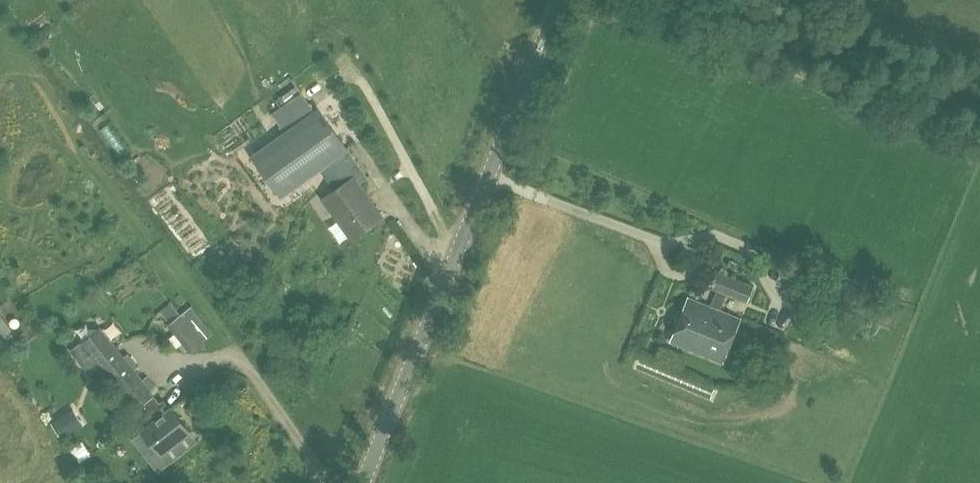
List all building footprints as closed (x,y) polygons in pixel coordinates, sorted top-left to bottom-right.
[(323,197),(353,238),(384,216),(360,183),(369,177),(320,107),(252,155),(282,197),(321,169),(336,189),(323,197)] [(671,341),(723,362),(741,317),(721,309),(728,294),(748,302),(755,284),(717,269),(710,286),(719,290),(713,306),(689,296),(671,341)] [(194,325),(184,312),(168,325),(189,351),(204,338),(212,332),(202,319),(194,325)] [(0,314),(0,331),(4,335),(13,329),(1,314),(0,314)] [(82,342),(133,405),(153,388),(102,326),(82,342)] [(13,329),(4,335),(10,343),(16,338),(13,334),(15,332),(13,329)] [(24,331),(18,336),(22,343),(29,338),(24,331)] [(143,429),(162,454),(192,431),(173,406),(167,411),(155,395),(145,403),(157,418),(143,429)] [(82,424),(74,410),(53,422),(62,436),(82,424)] [(72,448),(81,462),(92,454),(82,441),(72,448)]
